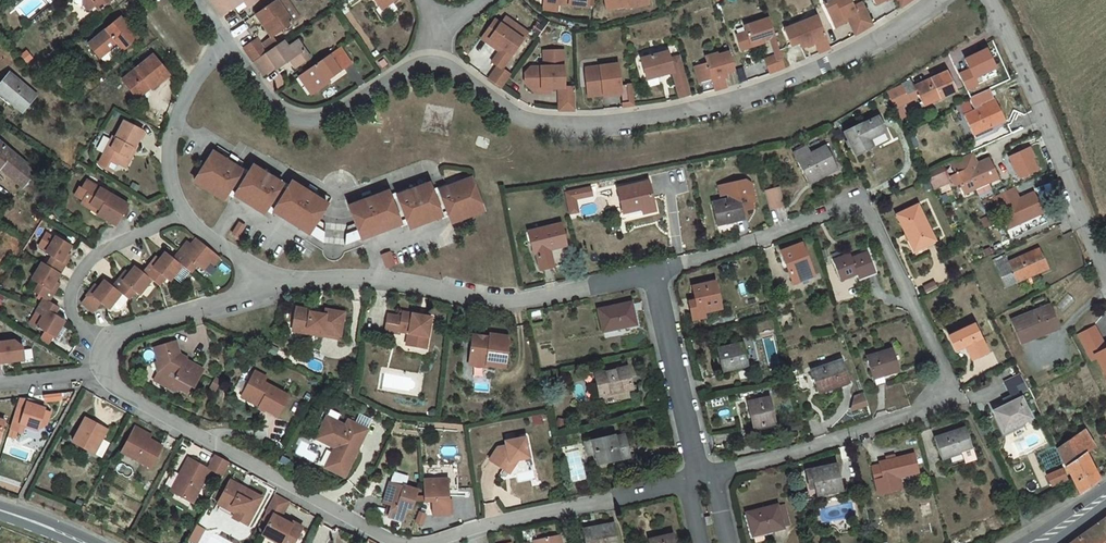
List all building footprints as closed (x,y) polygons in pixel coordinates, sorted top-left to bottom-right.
[(225,13),(245,0),(216,0),(225,13)] [(258,11),(266,22),(271,18),(279,30),(307,11),(300,0),(275,0),(258,11)] [(543,4),(587,9),(588,0),(544,0),(543,4)] [(605,11),(625,8),(625,10),(635,8),(634,3),(646,0),(603,0),(605,11)] [(836,22),(850,15),(851,19),(858,32),(865,28),(869,26),(872,24),(876,22),(865,0),(864,0),(855,4),(853,0),(830,0),(826,2),(836,22)] [(116,14),(85,40),(96,54),(113,40),(119,47),(134,34),(116,14)] [(507,14),(502,22),(524,38),(529,30),(507,14)] [(806,20),(807,23),(821,17),(820,14),(806,20)] [(836,22),(837,25),(851,19),(850,15),(836,22)] [(498,64),(489,77),(492,79),(500,86),(501,87),(511,73),(502,67),(524,38),(502,22),(496,17),(484,33),(502,46),(500,49),(492,60),(498,64)] [(777,33),(772,17),(747,26),(749,32),(740,35),(744,47),(754,44),(755,46),(768,42),(766,37),(773,35),(777,33)] [(787,28),(794,45),(802,41),(804,46),(818,41),(822,51),(825,50),(829,48),(832,46),(834,46),(821,17),(807,23),(806,20),(787,28)] [(266,22),(271,29),(274,34),(279,30),(271,18),(266,22)] [(269,49),(280,42),(274,34),(271,29),(260,36),(269,49)] [(482,36),(500,49),(502,46),(484,33),(482,36)] [(784,53),(777,33),(773,35),(780,54),(784,53)] [(260,36),(247,45),(256,58),(269,49),(260,36)] [(269,49),(256,58),(265,72),(277,64),(279,66),(289,60),(293,56),(301,66),(310,60),(298,42),(288,48),(283,40),(280,42),(269,49)] [(342,45),(307,69),(319,87),(330,80),(328,77),(352,60),(342,45)] [(118,76),(132,92),(145,82),(148,85),(165,72),(148,52),(118,76)] [(689,83),(682,57),(675,59),(673,61),(672,62),(670,52),(643,59),(648,80),(674,73),(678,86),(689,83)] [(735,71),(730,53),(718,57),(718,55),(705,58),(707,64),(695,67),(700,84),(711,80),(714,91),(717,90),(721,89),(725,88),(727,87),(724,76),(727,75),(727,73),(735,71)] [(789,66),(784,53),(780,54),(769,58),(774,72),(776,71),(780,70),(784,68),(787,67),(789,66)] [(296,70),(301,66),(293,56),(289,60),(296,70)] [(385,57),(380,61),(384,67),(390,63),(385,57)] [(525,74),(525,83),(532,90),(550,90),(560,89),(560,111),(574,111),(574,87),(563,88),(563,59),(544,59),(544,67),(530,67),(525,74)] [(636,106),(633,85),(622,86),(619,65),(601,67),(601,70),(586,72),(584,77),(586,98),(622,93),(624,108),(628,107),(632,107),(636,106)] [(307,69),(300,74),(312,92),(319,87),(307,69)] [(0,83),(0,90),(22,109),(36,92),(10,70),(0,83)] [(945,72),(913,87),(917,95),(921,104),(938,96),(940,98),(954,91),(945,72)] [(135,96),(148,85),(145,82),(132,92),(135,96)] [(692,96),(689,83),(678,86),(681,99),(685,98),(689,97),(692,96)] [(901,86),(887,93),(898,116),(905,113),(899,103),(908,99),(904,91),(901,86)] [(913,87),(904,91),(908,99),(917,95),(913,87)] [(986,90),(966,99),(970,108),(976,105),(978,110),(963,116),(971,133),(989,125),(990,127),(1003,121),(994,102),(984,107),(982,103),(988,100),(989,97),(986,90)] [(860,121),(844,128),(854,151),(870,144),(867,136),(883,129),(878,116),(861,123),(860,121)] [(142,129),(122,119),(113,136),(111,134),(101,153),(115,161),(121,164),(127,152),(126,151),(130,145),(132,146),(142,129)] [(910,133),(906,136),(911,148),(916,146),(910,133)] [(0,170),(3,167),(24,183),(31,175),(33,176),(39,169),(0,139),(0,170)] [(808,179),(829,168),(826,163),(834,159),(825,141),(810,149),(806,142),(793,149),(808,179)] [(132,146),(130,145),(126,151),(127,152),(121,164),(124,165),(134,147),(132,146)] [(1028,147),(1008,156),(1013,166),(1012,169),(1013,169),(1022,172),(1023,175),(1036,169),(1030,158),(1031,154),(1028,147)] [(207,161),(194,180),(223,199),(242,171),(213,151),(207,161)] [(115,161),(101,153),(98,159),(99,163),(111,169),(115,161)] [(972,153),(951,162),(955,173),(950,176),(953,183),(958,181),(964,194),(974,189),(977,195),(990,189),(987,183),(998,178),(989,158),(976,164),(972,153)] [(837,164),(834,159),(826,163),(829,168),(837,164)] [(253,166),(234,195),(250,206),(263,214),(282,185),(253,166)] [(1022,172),(1013,169),(1020,177),(1023,175),(1022,172)] [(729,194),(713,197),(718,218),(744,213),(744,210),(743,206),(746,205),(754,204),(752,194),(754,190),(752,178),(746,175),(726,179),(728,189),(729,194)] [(635,204),(644,202),(656,200),(650,177),(633,181),(630,181),(635,204)] [(87,179),(77,195),(83,198),(93,182),(87,179)] [(436,192),(449,225),(463,219),(481,212),(469,180),(436,192)] [(626,207),(635,204),(630,181),(620,184),(626,207)] [(128,204),(93,182),(83,198),(100,209),(97,213),(115,225),(128,204)] [(591,183),(566,189),(568,197),(576,195),(593,191),(591,183)] [(291,184),(272,212),(293,227),(321,245),(324,226),(316,222),(326,207),(291,184)] [(780,184),(766,187),(770,205),(784,202),(780,184)] [(394,198),(407,231),(421,225),(439,218),(427,186),(394,198)] [(1013,187),(993,196),(999,208),(1018,199),(1013,187)] [(1032,192),(1018,199),(999,208),(1008,227),(1017,223),(1022,233),(1046,221),(1032,192)] [(345,229),(343,248),(380,234),(398,226),(385,194),(346,210),(353,226),(345,229)] [(576,195),(568,197),(571,210),(579,208),(576,195)] [(100,209),(83,198),(80,203),(97,213),(100,209)] [(657,205),(656,200),(644,202),(645,208),(657,205)] [(920,203),(896,214),(913,249),(937,237),(920,203)] [(997,217),(983,223),(985,227),(999,221),(997,217)] [(561,221),(530,231),(536,252),(539,251),(544,267),(555,264),(550,247),(567,242),(561,221)] [(237,223),(230,233),(236,237),(243,227),(237,223)] [(52,255),(47,264),(60,272),(66,262),(68,258),(66,257),(69,252),(67,251),(71,243),(55,234),(45,251),(52,255)] [(185,242),(174,256),(182,263),(191,269),(197,262),(203,267),(209,259),(213,262),(220,254),(196,236),(191,242),(189,240),(187,243),(185,242)] [(799,242),(780,249),(791,281),(811,274),(799,242)] [(992,261),(1004,287),(1004,288),(1016,282),(1014,280),(1032,272),(1034,275),(1047,269),(1039,249),(1007,263),(1004,256),(992,261)] [(154,258),(144,270),(152,277),(159,283),(165,275),(170,278),(182,263),(174,256),(166,250),(161,257),(158,255),(155,259),(154,258)] [(848,253),(831,259),(838,277),(854,272),(856,276),(873,270),(866,252),(850,257),(848,253)] [(381,258),(385,269),(392,267),(387,256),(381,258)] [(47,264),(43,261),(33,279),(40,283),(35,292),(45,297),(49,300),(55,290),(57,286),(55,285),(58,281),(56,279),(60,272),(47,264)] [(114,285),(122,291),(129,297),(135,289),(139,293),(152,277),(144,270),(136,264),(130,271),(128,269),(125,274),(123,272),(114,285)] [(1016,282),(1034,275),(1032,272),(1014,280),(1016,282)] [(114,285),(106,278),(100,285),(98,284),(95,288),(93,287),(82,301),(94,311),(102,301),(109,307),(111,304),(122,291),(114,285)] [(714,282),(693,287),(696,301),(689,302),(693,320),(704,318),(703,312),(720,308),(714,282)] [(1006,291),(1004,288),(1004,287),(993,291),(995,295),(1006,291)] [(129,297),(122,291),(111,304),(117,308),(121,308),(129,297)] [(49,300),(45,297),(41,304),(37,311),(44,315),(38,326),(55,336),(65,318),(55,312),(59,305),(56,304),(49,300)] [(630,300),(598,307),(603,328),(635,321),(630,300)] [(1049,306),(1011,323),(1021,344),(1058,327),(1049,306)] [(344,312),(326,309),(325,314),(311,311),(311,309),(297,307),(292,330),(307,332),(308,327),(323,329),(322,331),(340,335),(344,312)] [(418,315),(402,312),(401,317),(387,315),(384,332),(398,334),(399,332),(407,333),(413,334),(411,346),(425,349),(431,317),(424,316),(424,319),(417,318),(418,315)] [(975,325),(950,336),(956,349),(966,345),(972,359),(987,352),(975,325)] [(1099,356),(1105,370),(1105,345),(1096,325),(1079,334),(1092,360),(1099,356)] [(323,329),(308,327),(307,332),(322,335),(322,331),(323,329)] [(44,330),(40,337),(49,343),(54,336),(44,330)] [(510,337),(490,334),(490,337),(477,335),(475,349),(471,349),(469,362),(472,366),(486,368),(487,365),(505,368),(510,337)] [(739,344),(718,349),(723,370),(746,365),(745,362),(756,359),(749,337),(738,340),(738,341),(739,344)] [(183,362),(180,360),(178,356),(180,355),(180,353),(175,340),(153,348),(157,362),(161,364),(157,373),(156,374),(164,379),(167,388),(174,391),(180,389),(186,392),(190,384),(193,386),(203,369),(184,359),(183,362)] [(24,360),(23,347),(15,341),(0,343),(0,363),(24,360)] [(875,352),(865,355),(873,383),(882,380),(879,373),(898,368),(891,347),(884,350),(883,348),(874,351),(875,352)] [(842,360),(812,369),(819,391),(849,381),(842,360)] [(627,366),(595,373),(600,394),(632,387),(627,366)] [(265,377),(254,371),(242,394),(260,403),(258,406),(276,416),(287,396),(262,382),(265,377)] [(993,411),(1003,430),(1030,415),(1018,392),(1027,387),(1020,373),(1003,382),(1010,395),(1002,399),(1005,405),(993,411)] [(164,379),(156,374),(153,380),(167,388),(164,379)] [(863,391),(855,394),(853,408),(868,402),(863,391)] [(61,394),(45,396),(45,402),(62,401),(61,394)] [(260,403),(242,394),(240,397),(258,406),(260,403)] [(770,398),(749,404),(756,428),(777,423),(770,398)] [(15,412),(10,429),(22,432),(24,425),(38,430),(45,409),(27,403),(23,415),(15,412)] [(336,420),(327,415),(325,418),(334,423),(336,420)] [(369,426),(372,419),(361,415),(358,421),(369,426)] [(109,429),(87,417),(74,441),(96,453),(109,429)] [(802,417),(789,421),(791,428),(804,425),(802,417)] [(334,423),(325,418),(315,438),(326,443),(326,441),(335,445),(330,455),(332,456),(326,467),(344,476),(357,449),(354,448),(357,442),(360,443),(367,429),(348,419),(345,424),(336,420),(334,423)] [(153,434),(137,426),(134,430),(150,439),(153,434)] [(933,437),(943,466),(974,456),(964,427),(933,437)] [(1084,428),(1069,439),(1079,456),(1086,451),(1095,445),(1084,428)] [(150,439),(134,430),(123,451),(152,467),(164,446),(150,439)] [(612,435),(583,441),(585,453),(594,452),(596,462),(627,456),(623,435),(613,437),(612,435)] [(498,447),(490,460),(504,469),(509,461),(518,459),(529,457),(526,437),(510,440),(511,444),(498,447)] [(1071,475),(1076,485),(1079,492),(1099,478),(1086,451),(1079,456),(1069,439),(1057,447),(1071,475)] [(871,465),(874,478),(882,477),(883,479),(917,470),(913,452),(879,461),(879,463),(871,465)] [(231,462),(217,454),(210,468),(212,469),(224,476),(231,462)] [(332,456),(330,455),(324,466),(326,467),(332,456)] [(210,468),(190,457),(181,473),(184,475),(175,492),(194,503),(212,469),(210,468)] [(518,459),(509,461),(504,469),(509,473),(518,459)] [(807,467),(811,485),(817,483),(819,492),(842,486),(837,461),(807,467)] [(851,461),(843,462),(844,486),(852,486),(851,461)] [(1060,470),(1048,475),(1052,483),(1064,477),(1060,470)] [(184,475),(181,473),(172,491),(175,492),(184,475)] [(448,479),(422,480),(423,496),(423,501),(431,501),(431,515),(449,515),(448,496),(446,496),(446,490),(448,490),(448,479)] [(242,486),(231,480),(218,503),(221,505),(224,501),(239,509),(234,517),(248,525),(263,497),(248,489),(247,491),(241,488),(242,486)] [(417,491),(389,482),(382,503),(389,505),(386,516),(402,521),(406,511),(410,512),(414,501),(415,496),(417,491)] [(276,493),(267,511),(274,515),(263,534),(279,542),(282,542),(283,542),(294,542),(303,527),(294,521),(292,524),(281,518),(290,501),(276,493)] [(783,499),(746,509),(752,531),(789,521),(783,499)] [(239,509),(224,501),(221,505),(219,509),(234,517),(239,509)] [(1064,542),(1105,542),(1105,518),(1105,516),(1093,524),(1071,539),(1064,542)] [(585,532),(589,542),(618,542),(614,525),(585,532)] [(537,539),(538,542),(562,542),(561,534),(537,539)] [(648,541),(649,542),(676,542),(673,534),(648,541)]
